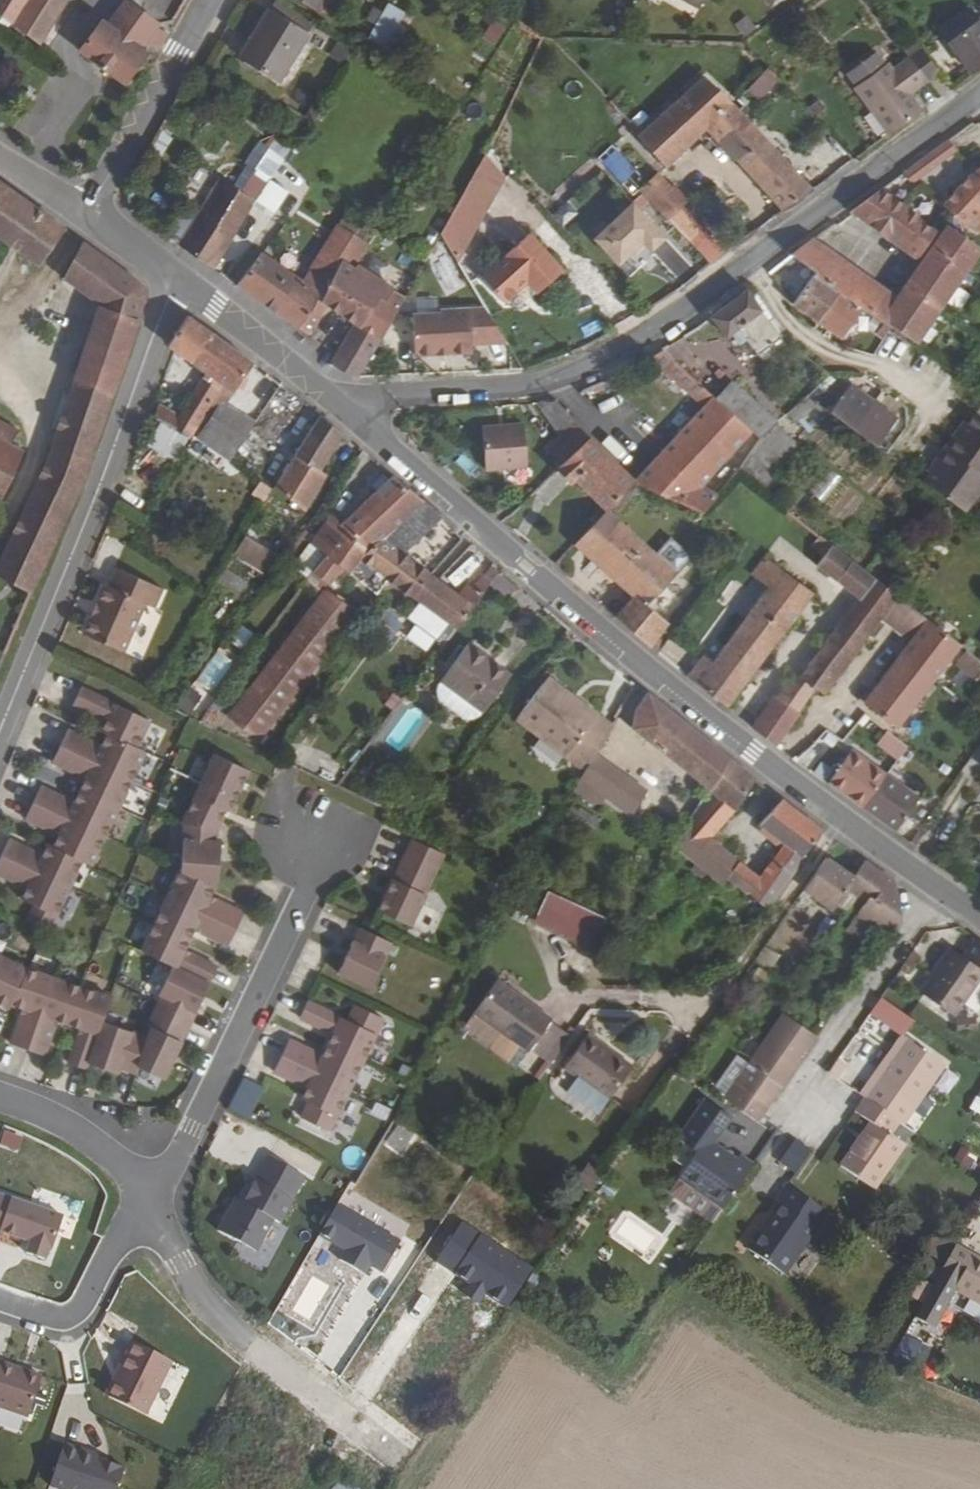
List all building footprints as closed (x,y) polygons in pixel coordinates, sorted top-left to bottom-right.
[(0,25),(13,29),(32,0),(0,0),(0,25)] [(55,32),(73,7),(64,0),(32,0),(13,29),(42,51),(55,32)] [(97,24),(88,38),(79,52),(123,84),(143,56),(137,51),(154,24),(122,0),(121,0),(102,28),(97,24)] [(317,15),(325,0),(290,0),(317,15)] [(685,19),(696,0),(651,0),(685,19)] [(413,21),(387,7),(368,42),(393,54),(413,21)] [(268,12),(261,22),(229,69),(264,93),(297,46),(304,35),(268,12)] [(925,36),(959,85),(979,70),(979,53),(977,50),(953,15),(925,36)] [(490,20),(474,55),(487,61),(503,26),(490,20)] [(756,35),(746,22),(734,30),(744,44),(756,35)] [(925,86),(907,62),(896,70),(913,94),(925,86)] [(873,147),(907,122),(895,107),(878,82),(873,75),(867,79),(858,67),(835,84),(844,96),(839,100),(873,147)] [(896,70),(878,82),(895,107),(913,94),(896,70)] [(769,95),(759,83),(736,103),(746,114),(769,95)] [(654,176),(694,138),(705,150),(732,126),(727,120),(690,87),(627,147),(654,176)] [(732,126),(705,150),(724,170),(751,146),(732,126)] [(947,145),(902,177),(911,188),(954,157),(947,145)] [(799,199),(751,146),(724,170),(767,218),(770,220),(799,199)] [(639,181),(614,155),(605,166),(627,192),(639,181)] [(505,181),(483,159),(440,238),(458,263),(505,181)] [(971,164),(917,223),(965,255),(972,244),(979,234),(979,169),(971,164)] [(678,204),(653,178),(634,196),(659,223),(678,204)] [(215,181),(175,246),(212,273),(255,206),(215,181)] [(284,195),(279,215),(292,218),(297,198),(284,195)] [(917,223),(876,195),(841,221),(913,269),(888,303),(877,294),(872,299),(849,282),(852,277),(835,266),(832,270),(804,249),(782,264),(794,272),(803,279),(869,326),(903,350),(965,255),(917,223)] [(29,272),(56,238),(0,198),(0,253),(29,272)] [(650,248),(617,213),(580,248),(603,274),(627,252),(635,261),(650,248)] [(346,217),(335,231),(364,250),(373,235),(346,217)] [(292,293),(253,264),(229,296),(283,335),(287,338),(308,307),(314,312),(332,284),(335,271),(346,278),(364,250),(335,231),(292,293)] [(563,274),(529,237),(480,279),(504,305),(526,287),(534,296),(563,274)] [(687,238),(675,248),(698,272),(710,263),(687,238)] [(126,288),(74,251),(54,290),(92,315),(42,458),(0,559),(0,621),(18,629),(74,490),(131,320),(133,311),(134,307),(133,303),(133,301),(132,298),(131,295),(129,291),(126,288)] [(358,282),(347,276),(346,278),(335,271),(332,284),(349,294),(358,282)] [(843,359),(869,326),(803,279),(794,272),(779,293),(788,300),(779,313),(843,359)] [(358,282),(349,294),(332,284),(314,312),(308,307),(287,338),(298,345),(318,315),(347,333),(353,336),(363,320),(370,308),(377,311),(383,300),(358,282)] [(396,307),(383,300),(377,311),(390,319),(390,318),(396,307)] [(747,371),(770,354),(731,301),(696,327),(712,348),(717,345),(725,355),(731,350),(747,371)] [(483,343),(503,342),(481,306),(467,307),(468,312),(413,315),(416,355),(471,352),(470,344),(483,343)] [(377,311),(370,308),(363,320),(382,331),(390,319),(377,311)] [(382,331),(363,320),(353,336),(372,348),(382,331)] [(165,359),(183,373),(202,344),(177,326),(159,355),(165,359)] [(347,386),(349,386),(372,348),(353,336),(347,333),(322,373),(347,386)] [(292,344),(287,338),(283,335),(279,341),(288,348),(292,344)] [(183,373),(197,383),(214,394),(225,401),(244,374),(202,344),(183,373)] [(692,414),(623,493),(693,520),(704,505),(691,494),(742,441),(705,407),(654,360),(641,366),(692,414)] [(146,424),(183,445),(194,428),(214,394),(197,383),(172,424),(151,411),(146,424)] [(742,441),(750,448),(768,434),(719,391),(705,407),(742,441)] [(885,432),(837,398),(817,425),(864,458),(885,432)] [(196,441),(230,466),(256,422),(225,401),(196,441)] [(807,416),(798,409),(775,428),(790,439),(807,416)] [(576,449),(550,411),(531,412),(554,446),(538,455),(553,471),(576,449)] [(291,456),(311,469),(329,441),(310,426),(291,456)] [(940,447),(932,459),(969,486),(979,471),(979,440),(962,426),(944,449),(940,447)] [(518,431),(477,432),(478,474),(519,473),(518,431)] [(791,456),(768,434),(750,448),(728,479),(754,499),(769,481),(791,456)] [(25,455),(0,442),(0,503),(25,455)] [(610,507),(623,493),(576,449),(553,471),(548,477),(561,490),(565,487),(598,520),(602,516),(609,522),(617,513),(610,507)] [(271,489),(290,502),(311,469),(291,456),(271,489)] [(969,486),(932,459),(922,471),(926,473),(912,492),(951,520),(974,489),(969,486)] [(364,557),(407,507),(381,484),(334,536),(337,538),(353,549),(364,557)] [(407,507),(364,557),(353,549),(345,560),(329,547),(318,562),(367,599),(376,588),(402,605),(420,582),(389,560),(424,522),(407,507)] [(672,572),(652,555),(645,563),(598,520),(565,554),(640,623),(622,644),(645,662),(672,628),(645,605),(672,572)] [(330,533),(323,542),(329,547),(337,538),(334,536),(330,533)] [(263,574),(277,554),(246,534),(233,554),(263,574)] [(670,537),(659,549),(678,568),(690,556),(670,537)] [(329,547),(345,560),(353,549),(337,538),(329,547)] [(885,602),(851,575),(803,538),(793,551),(805,562),(798,572),(846,609),(782,692),(777,689),(741,735),(760,751),(769,742),(803,696),(812,702),(864,630),(885,602)] [(469,564),(459,555),(441,574),(451,583),(469,564)] [(693,664),(676,686),(715,716),(799,603),(749,564),(735,582),(756,598),(701,669),(693,664)] [(225,570),(220,586),(241,592),(246,577),(225,570)] [(162,591),(118,573),(111,592),(106,589),(85,640),(127,656),(145,607),(154,610),(162,591)] [(449,602),(420,582),(402,605),(443,632),(436,643),(441,646),(490,583),(480,574),(463,596),(457,591),(449,602)] [(508,597),(490,583),(479,596),(498,610),(508,597)] [(895,655),(918,627),(885,602),(864,630),(895,655)] [(221,730),(247,747),(335,627),(309,608),(221,730)] [(230,640),(242,649),(255,634),(243,624),(230,640)] [(918,627),(895,655),(854,712),(883,735),(906,708),(947,651),(918,627)] [(659,650),(681,664),(689,652),(667,638),(659,650)] [(953,663),(973,678),(979,670),(979,658),(966,647),(953,663)] [(430,689),(472,723),(500,687),(459,652),(430,689)] [(571,710),(538,687),(533,694),(566,717),(571,710)] [(196,712),(201,692),(184,688),(179,707),(196,712)] [(440,697),(430,689),(426,693),(425,699),(429,711),(451,728),(463,731),(469,727),(472,723),(461,715),(440,697)] [(138,755),(130,751),(143,723),(76,690),(68,707),(100,723),(95,733),(101,736),(95,748),(62,732),(47,764),(80,780),(68,804),(35,788),(19,820),(52,836),(46,849),(40,846),(35,856),(2,840),(0,844),(0,879),(19,888),(14,899),(27,906),(19,922),(40,932),(74,863),(83,867),(138,755)] [(508,730),(572,776),(603,732),(571,710),(566,717),(533,694),(508,730)] [(632,720),(630,743),(701,797),(721,767),(645,707),(632,720)] [(880,745),(897,756),(905,744),(887,733),(880,745)] [(336,776),(342,760),(307,747),(301,762),(336,776)] [(832,784),(890,828),(916,793),(857,750),(832,784)] [(241,775),(207,759),(194,787),(227,804),(241,775)] [(589,759),(575,782),(623,821),(639,799),(589,759)] [(718,887),(758,916),(810,839),(764,801),(744,827),(773,850),(748,884),(701,848),(742,784),(721,767),(701,797),(679,831),(665,854),(713,893),(718,887)] [(221,816),(227,804),(194,787),(177,821),(177,827),(208,830),(217,814),(221,816)] [(207,846),(208,830),(177,827),(171,873),(172,873),(206,890),(208,887),(211,846),(207,846)] [(399,932),(434,861),(404,846),(369,917),(399,932)] [(853,881),(826,860),(800,899),(829,918),(843,894),(864,908),(846,937),(866,951),(876,936),(887,944),(901,921),(893,914),(896,909),(894,889),(860,867),(853,881)] [(206,890),(172,873),(158,899),(226,933),(234,917),(201,901),(206,890)] [(524,924),(548,939),(564,912),(540,898),(524,924)] [(226,933),(158,899),(145,926),(180,943),(185,933),(218,949),(226,933)] [(577,962),(595,930),(564,912),(548,939),(545,943),(577,962)] [(180,943),(145,926),(132,953),(163,969),(199,987),(207,971),(174,954),(180,943)] [(360,993),(382,949),(350,934),(328,978),(360,993)] [(754,960),(769,971),(780,955),(765,945),(754,960)] [(973,948),(961,966),(948,959),(919,1003),(955,1026),(979,989),(979,952),(973,948)] [(910,960),(903,955),(894,967),(903,972),(910,960)] [(1,1005),(19,970),(0,961),(0,1005),(1,1005)] [(199,987),(163,969),(149,996),(152,998),(144,1013),(178,1030),(199,987)] [(1,1044),(17,1050),(43,978),(19,970),(1,1005),(13,1009),(1,1044)] [(58,1025),(71,989),(43,978),(17,1050),(34,1056),(46,1021),(58,1025)] [(58,1064),(75,1070),(77,1064),(92,1024),(101,1000),(71,989),(58,1025),(70,1029),(58,1064)] [(530,1059),(548,1032),(550,1029),(494,992),(471,1026),(527,1063),(530,1059)] [(861,1017),(892,1037),(902,1021),(871,1001),(861,1017)] [(351,1067),(372,1024),(344,1010),(335,1025),(296,1006),(287,1022),(320,1038),(315,1049),(351,1067)] [(178,1030),(144,1013),(136,1028),(141,1031),(137,1040),(126,1072),(152,1081),(178,1030)] [(817,1045),(782,1020),(746,1069),(782,1096),(817,1045)] [(126,1072),(137,1040),(92,1024),(77,1064),(107,1075),(108,1069),(124,1075),(126,1072)] [(548,1032),(530,1059),(546,1070),(564,1043),(548,1032)] [(351,1067),(315,1049),(310,1060),(277,1043),(269,1059),(338,1093),(351,1067)] [(609,1107),(627,1079),(607,1066),(611,1060),(585,1043),(563,1079),(576,1088),(609,1107)] [(858,1102),(865,1106),(904,1131),(944,1070),(900,1043),(858,1102)] [(317,1136),(338,1093),(269,1059),(262,1075),(295,1093),(289,1103),(296,1107),(289,1122),(317,1136)] [(611,1060),(607,1066),(627,1079),(632,1073),(611,1060)] [(821,1077),(829,1083),(839,1069),(831,1063),(821,1077)] [(949,1093),(958,1075),(946,1068),(937,1086),(949,1093)] [(782,1096),(746,1069),(723,1104),(758,1127),(774,1106),(782,1096)] [(593,1121),(599,1122),(609,1107),(576,1088),(566,1103),(593,1121)] [(835,1171),(874,1197),(903,1152),(913,1137),(904,1131),(865,1106),(856,1120),(864,1126),(835,1171)] [(677,1179),(670,1189),(672,1191),(662,1206),(706,1234),(746,1174),(731,1164),(728,1168),(704,1153),(721,1127),(694,1109),(668,1149),(688,1163),(677,1179)] [(395,1152),(412,1164),(422,1149),(404,1136),(395,1152)] [(903,1153),(913,1137),(903,1152),(903,1153)] [(804,1157),(787,1146),(774,1168),(790,1178),(791,1178),(804,1157)] [(961,1146),(954,1159),(970,1167),(977,1154),(961,1146)] [(657,1165),(677,1179),(688,1163),(668,1149),(657,1165)] [(209,1235),(247,1253),(263,1220),(271,1223),(282,1200),(272,1195),(284,1171),(257,1158),(246,1182),(245,1182),(234,1204),(226,1200),(209,1235)] [(598,1183),(586,1175),(576,1192),(588,1201),(598,1183)] [(782,1281),(824,1217),(783,1190),(772,1206),(776,1209),(745,1256),(782,1281)] [(50,1217),(0,1198),(0,1235),(17,1241),(13,1252),(31,1259),(35,1248),(38,1249),(50,1217)] [(463,1223),(438,1263),(507,1307),(533,1267),(463,1223)] [(387,1297),(407,1269),(347,1227),(327,1256),(351,1273),(345,1282),(369,1298),(376,1289),(387,1297)] [(950,1244),(928,1284),(918,1279),(907,1298),(918,1303),(910,1318),(928,1327),(949,1289),(979,1306),(979,1261),(950,1244)] [(93,1397),(128,1415),(155,1362),(116,1342),(103,1370),(106,1371),(93,1397)] [(11,1416),(26,1376),(0,1366),(0,1412),(11,1416)] [(40,1488),(100,1488),(107,1469),(79,1459),(80,1455),(46,1443),(31,1486),(40,1488)] [(342,1476),(332,1488),(359,1488),(342,1476)]
